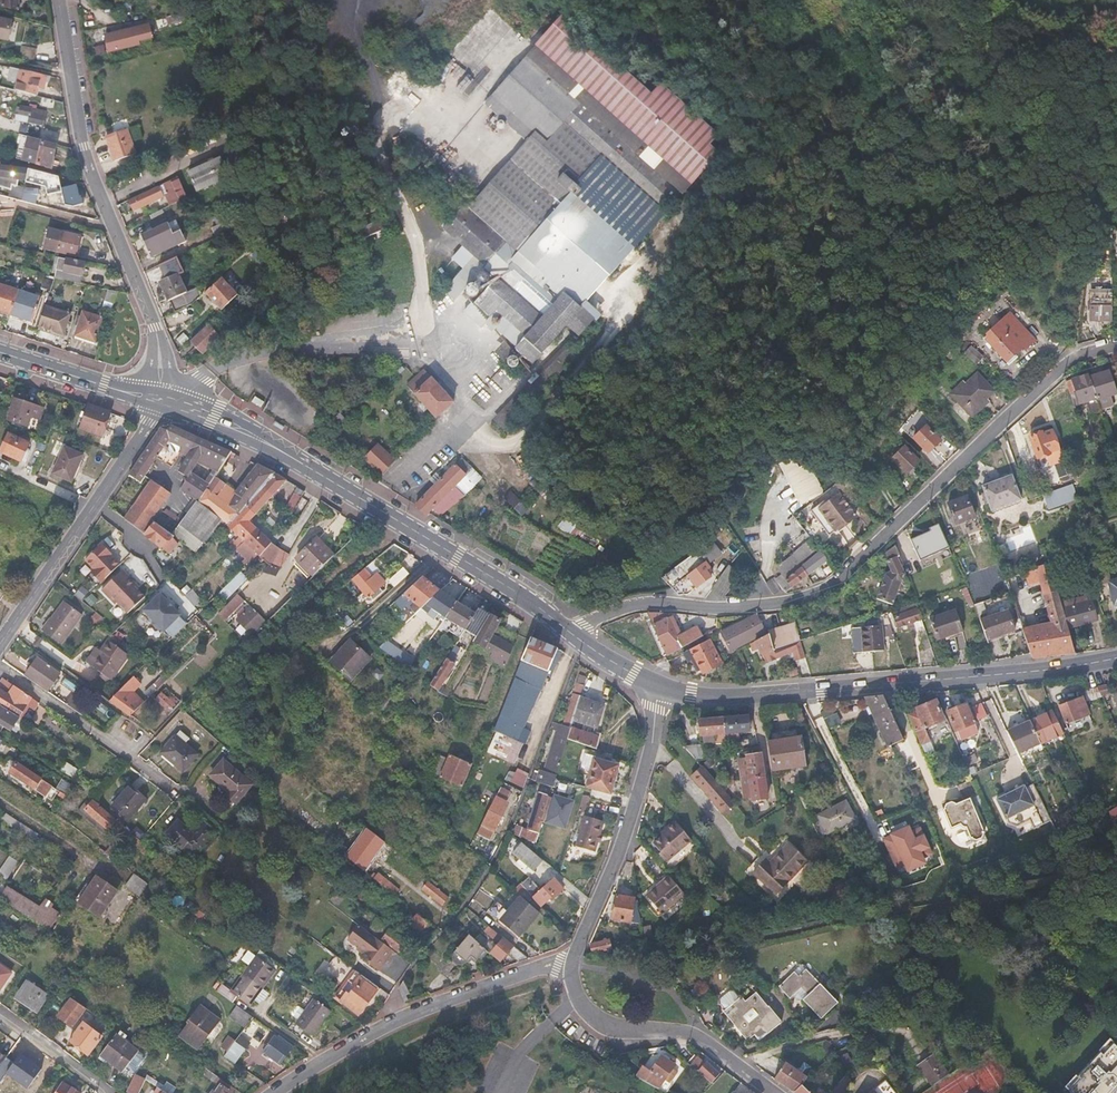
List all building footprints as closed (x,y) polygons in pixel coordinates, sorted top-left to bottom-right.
[(170,25),(175,23),(190,20),(188,10),(173,13),(167,15),(170,25)] [(9,21),(0,18),(0,38),(5,39),(9,21)] [(681,182),(718,142),(664,93),(655,104),(560,19),(543,38),(631,118),(621,128),(533,49),(524,58),(679,199),(688,189),(681,182)] [(103,35),(106,50),(138,43),(138,39),(152,36),(149,24),(103,35)] [(96,53),(106,51),(104,43),(94,45),(96,53)] [(460,66),(473,76),(490,54),(478,44),(460,66)] [(664,216),(679,199),(524,58),(484,103),(539,153),(479,221),(516,254),(601,159),(664,216)] [(17,81),(15,89),(35,94),(39,80),(44,81),(46,74),(11,65),(8,79),(17,81)] [(41,125),(44,111),(20,105),(18,113),(15,113),(13,119),(41,125)] [(133,152),(124,128),(104,136),(113,159),(133,152)] [(41,132),(39,139),(52,143),(53,136),(41,132)] [(49,167),(55,146),(41,142),(36,163),(49,167)] [(240,149),(232,153),(238,167),(247,163),(240,149)] [(195,190),(227,175),(218,157),(186,172),(195,190)] [(579,310),(664,216),(601,159),(516,254),(496,277),(473,302),(490,316),(495,311),(523,336),(542,352),(558,333),(579,310)] [(26,175),(26,170),(9,166),(0,165),(0,181),(7,183),(8,179),(12,180),(14,172),(26,175)] [(61,186),(59,177),(36,172),(40,193),(50,192),(51,193),(60,192),(65,208),(82,203),(81,197),(79,197),(75,183),(61,186)] [(260,185),(253,173),(243,179),(248,185),(253,182),(257,187),(260,185)] [(164,195),(168,204),(185,196),(184,195),(176,177),(159,184),(160,187),(163,186),(167,193),(164,195)] [(148,190),(127,199),(132,210),(152,200),(148,190)] [(274,205),(265,193),(256,199),(259,204),(262,202),(267,210),(274,205)] [(516,254),(479,221),(458,203),(438,225),(496,277),(516,254)] [(198,219),(195,213),(180,222),(183,227),(198,219)] [(216,223),(221,233),(233,227),(239,225),(231,216),(216,223)] [(379,216),(361,225),(366,235),(384,226),(379,216)] [(150,256),(183,240),(178,229),(172,232),(167,222),(140,235),(150,256)] [(239,225),(233,227),(246,242),(250,238),(239,225)] [(75,255),(79,236),(49,228),(44,247),(75,255)] [(250,238),(246,242),(253,250),(258,246),(250,238)] [(258,246),(253,250),(250,253),(262,266),(269,259),(258,246)] [(57,269),(54,277),(80,283),(85,263),(65,258),(62,270),(57,269)] [(159,282),(167,299),(185,290),(176,273),(159,282)] [(219,310),(236,293),(220,277),(203,292),(219,310)] [(9,314),(17,289),(0,284),(0,311),(9,314)] [(185,290),(167,299),(172,310),(190,302),(199,294),(196,287),(194,285),(185,290)] [(103,308),(113,309),(116,290),(106,288),(103,308)] [(17,289),(9,314),(31,321),(39,297),(17,289)] [(1109,322),(1110,292),(1091,292),(1090,322),(1109,322)] [(490,316),(473,302),(471,300),(462,310),(480,327),(486,320),(490,316)] [(44,305),(37,327),(62,334),(69,313),(44,305)] [(592,321),(579,310),(558,333),(569,343),(571,345),(592,321)] [(93,344),(102,318),(82,311),(74,337),(93,344)] [(495,311),(490,316),(486,320),(506,337),(514,344),(523,336),(495,311)] [(1033,338),(1008,312),(984,336),(994,346),(994,349),(1005,361),(1013,354),(1022,346),(1025,347),(1033,338)] [(206,323),(189,340),(201,353),(218,336),(206,323)] [(542,352),(523,336),(514,344),(500,360),(512,371),(525,357),(532,363),(542,352)] [(514,344),(506,337),(492,353),(500,360),(514,344)] [(978,360),(985,352),(973,342),(965,350),(978,360)] [(1016,356),(1013,354),(1005,361),(1008,363),(1016,356)] [(452,401),(422,368),(405,385),(434,417),(452,401)] [(1097,399),(1097,400),(1116,393),(1109,372),(1090,378),(1097,399)] [(1074,380),(1071,373),(1065,379),(1069,391),(1075,389),(1077,393),(1076,396),(1080,405),(1097,399),(1090,378),(1089,375),(1074,380)] [(980,375),(968,385),(965,382),(952,395),(972,415),(985,404),(985,402),(996,392),(980,375)] [(262,409),(266,403),(256,397),(252,403),(262,409)] [(38,418),(41,407),(13,398),(7,418),(26,425),(29,415),(38,418)] [(100,435),(108,411),(87,404),(79,428),(100,435)] [(311,418),(313,419),(321,429),(329,423),(330,422),(318,411),(311,418)] [(338,414),(330,422),(329,423),(337,431),(346,422),(338,414)] [(188,456),(198,437),(172,425),(161,428),(129,475),(140,482),(146,474),(152,478),(153,479),(162,485),(165,480),(150,469),(159,455),(172,466),(181,452),(188,456)] [(928,426),(916,437),(929,453),(942,442),(928,426)] [(1042,432),(1031,436),(1042,468),(1054,464),(1060,478),(1068,475),(1053,431),(1043,433),(1042,432)] [(28,442),(7,432),(0,446),(0,451),(20,460),(28,442)] [(197,461),(208,441),(198,437),(188,456),(181,468),(190,474),(192,471),(197,461)] [(230,451),(208,441),(197,461),(218,470),(230,451)] [(379,475),(393,461),(376,444),(363,459),(371,467),(372,467),(379,475)] [(51,472),(70,480),(81,454),(63,445),(51,472)] [(921,461),(907,447),(894,458),(908,472),(921,461)] [(243,457),(230,451),(218,470),(209,483),(199,500),(220,517),(228,524),(245,505),(262,485),(274,472),(258,464),(240,486),(228,478),(243,457)] [(795,455),(780,461),(795,495),(780,501),(784,509),(823,492),(810,461),(799,465),(795,455)] [(427,515),(470,468),(459,458),(417,505),(425,513),(427,515)] [(182,486),(190,474),(181,468),(180,467),(174,480),(182,486)] [(209,483),(192,471),(190,474),(182,486),(194,496),(199,500),(209,483)] [(841,480),(850,490),(861,481),(852,471),(841,480)] [(285,479),(274,472),(262,485),(272,494),(285,479)] [(146,474),(140,482),(146,486),(152,478),(146,474)] [(1021,499),(1013,476),(984,487),(983,487),(985,493),(982,494),(986,504),(989,503),(992,510),(1021,499)] [(171,492),(162,485),(153,479),(125,519),(142,532),(144,533),(155,518),(153,516),(171,492)] [(272,494),(262,485),(245,505),(254,513),(256,512),(272,494)] [(1072,485),(1044,495),(1049,509),(1077,499),(1072,485)] [(854,514),(838,493),(818,508),(834,531),(854,514)] [(1096,507),(1109,502),(1107,496),(1094,500),(1096,507)] [(969,497),(950,504),(958,524),(977,517),(969,497)] [(220,517),(199,500),(181,522),(204,541),(220,517)] [(245,505),(228,524),(243,539),(255,528),(248,520),(254,513),(245,505)] [(155,518),(144,533),(160,546),(161,545),(168,551),(177,541),(169,535),(171,531),(155,518)] [(922,569),(942,561),(941,559),(950,556),(939,524),(910,534),(922,569)] [(255,528),(243,539),(253,550),(233,569),(238,574),(257,555),(270,543),(255,528)] [(1000,551),(1033,544),(1030,529),(1004,534),(1004,537),(998,538),(1000,551)] [(794,541),(800,548),(810,540),(805,533),(794,541)] [(313,576),(334,555),(316,537),(296,558),(298,560),(311,574),(313,576)] [(196,552),(204,544),(199,540),(192,547),(196,552)] [(791,554),(794,558),(799,564),(818,549),(810,540),(800,548),(791,554)] [(713,542),(704,552),(714,561),(723,551),(713,542)] [(103,544),(86,560),(95,569),(91,573),(101,583),(120,565),(111,555),(112,554),(103,544)] [(909,563),(897,546),(888,551),(885,554),(889,561),(887,562),(903,587),(892,589),(894,602),(897,602),(898,605),(915,601),(908,565),(909,563)] [(664,577),(672,587),(679,594),(682,594),(687,594),(712,574),(708,568),(712,565),(708,560),(707,561),(698,549),(664,577)] [(282,569),(290,555),(283,551),(277,561),(274,567),(282,569)] [(801,567),(807,575),(827,560),(820,552),(801,567)] [(779,570),(786,579),(801,567),(799,564),(794,558),(779,570)] [(311,574),(298,560),(294,564),(307,577),(311,574)] [(370,563),(350,579),(366,598),(367,597),(370,601),(381,591),(379,588),(384,583),(376,574),(378,572),(370,563)] [(728,563),(711,589),(717,594),(724,598),(741,572),(728,563)] [(1062,609),(1054,579),(1050,563),(1006,578),(1010,589),(1031,654),(1033,659),(1075,653),(1068,628),(1062,609)] [(388,578),(395,586),(409,573),(403,565),(388,578)] [(780,584),(783,588),(786,591),(807,575),(801,567),(786,579),(780,584)] [(122,571),(101,591),(115,605),(116,604),(126,614),(144,598),(133,586),(135,584),(122,571)] [(371,641),(379,646),(422,606),(440,589),(422,576),(397,598),(408,606),(371,641)] [(1001,594),(1010,589),(1006,578),(998,581),(1001,594)] [(83,600),(90,589),(80,583),(73,594),(83,600)] [(185,584),(180,591),(197,605),(203,597),(185,584)] [(257,606),(267,618),(292,596),(282,584),(257,606)] [(444,620),(457,601),(440,589),(422,606),(435,618),(440,612),(444,615),(442,618),(444,620)] [(90,605),(97,598),(91,592),(84,599),(90,605)] [(181,614),(161,593),(144,610),(153,619),(153,624),(158,629),(161,628),(164,631),(181,614)] [(218,614),(225,620),(245,600),(238,593),(218,614)] [(978,610),(978,612),(992,607),(991,599),(975,603),(978,610)] [(43,630),(67,605),(62,601),(51,617),(49,617),(41,629),(43,630)] [(453,631),(459,636),(474,613),(457,601),(444,620),(441,626),(440,626),(448,631),(454,623),(457,625),(453,631)] [(1062,609),(1068,628),(1097,621),(1091,601),(1062,609)] [(918,604),(894,611),(898,628),(923,620),(918,604)] [(80,614),(67,605),(43,630),(60,643),(80,614)] [(251,633),(265,619),(251,605),(237,619),(251,633)] [(475,636),(488,614),(477,607),(474,613),(459,636),(428,684),(437,690),(453,664),(450,662),(469,632),(475,636)] [(955,610),(932,618),(938,638),(962,631),(955,610)] [(981,619),(987,641),(1014,631),(1007,610),(981,619)] [(95,611),(88,620),(93,624),(95,622),(97,624),(103,617),(95,611)] [(668,613),(644,613),(652,628),(671,618),(668,613)] [(498,620),(488,614),(475,636),(472,641),(504,656),(511,641),(492,632),(498,620)] [(757,615),(750,618),(722,631),(731,652),(766,634),(765,631),(767,630),(765,626),(763,627),(761,624),(757,615)] [(652,628),(666,654),(688,643),(703,635),(698,625),(678,636),(675,631),(677,630),(671,618),(652,628)] [(787,645),(801,640),(796,624),(781,628),(787,645)] [(881,625),(861,627),(863,653),(883,651),(881,625)] [(779,631),(784,646),(787,645),(781,628),(769,631),(770,633),(779,631)] [(770,633),(770,636),(774,648),(784,646),(779,631),(770,633)] [(703,635),(688,643),(704,673),(720,664),(712,649),(713,648),(707,633),(703,635)] [(770,636),(751,645),(754,651),(760,649),(766,662),(795,651),(796,653),(804,650),(801,640),(787,645),(784,646),(774,648),(770,636)] [(371,657),(348,637),(329,657),(352,678),(371,657)] [(547,670),(557,648),(530,637),(510,684),(496,721),(493,730),(510,737),(517,740),(539,689),(533,686),(540,667),(547,670)] [(106,641),(98,650),(102,653),(91,667),(99,673),(96,676),(105,682),(107,680),(109,680),(127,656),(106,641)] [(926,652),(933,650),(930,642),(923,644),(926,652)] [(102,653),(98,650),(95,648),(84,662),(91,667),(102,653)] [(24,675),(47,690),(60,672),(37,657),(24,675)] [(798,667),(789,668),(790,676),(798,674),(798,667)] [(109,699),(130,715),(144,701),(133,690),(140,682),(134,675),(109,699)] [(33,697),(8,680),(0,680),(0,689),(26,705),(27,706),(33,697)] [(579,699),(583,684),(576,682),(564,723),(561,724),(546,772),(555,775),(566,738),(570,726),(573,718),(579,699)] [(180,700),(162,684),(157,689),(151,695),(170,712),(180,700)] [(144,693),(148,697),(151,695),(157,689),(152,685),(144,693)] [(1098,688),(1086,689),(1087,700),(1100,698),(1098,688)] [(26,705),(0,689),(0,704),(19,716),(26,705)] [(65,703),(82,714),(87,706),(71,695),(65,703)] [(883,696),(866,698),(889,746),(891,745),(903,739),(902,735),(883,696)] [(1059,706),(1066,724),(1089,715),(1083,698),(1059,706)] [(600,705),(579,699),(573,718),(594,724),(600,705)] [(917,710),(909,713),(921,742),(930,739),(925,727),(942,720),(935,701),(916,708),(917,710)] [(966,703),(947,711),(959,739),(978,730),(966,703)] [(3,724),(11,729),(19,716),(0,704),(0,729),(3,724)] [(805,709),(815,729),(828,726),(820,707),(805,709)] [(1063,732),(1054,711),(1031,722),(1041,744),(1064,733),(1063,732)] [(748,715),(723,718),(725,733),(725,742),(738,741),(737,732),(749,731),(748,715)] [(713,734),(725,733),(723,718),(699,720),(701,742),(714,741),(713,734)] [(1031,722),(1009,732),(1019,755),(1041,744),(1031,722)] [(596,748),(599,732),(595,731),(594,734),(570,726),(566,738),(596,748)] [(891,745),(895,755),(914,746),(907,733),(902,735),(903,739),(891,745)] [(197,754),(176,735),(160,753),(182,772),(197,754)] [(801,736),(768,741),(773,769),(805,764),(801,736)] [(549,743),(545,741),(540,755),(545,756),(549,743)] [(702,744),(687,746),(698,759),(704,758),(702,744)] [(590,797),(606,802),(617,762),(604,758),(604,755),(595,752),(594,756),(584,753),(580,766),(590,769),(586,786),(590,787),(588,797),(590,797)] [(764,775),(760,752),(746,755),(746,760),(748,771),(749,777),(764,775)] [(975,753),(966,755),(967,763),(977,761),(975,753)] [(448,754),(446,758),(439,775),(438,776),(461,785),(470,764),(448,754)] [(446,758),(439,755),(431,772),(439,775),(446,758)] [(51,784),(16,760),(9,771),(44,794),(51,784)] [(748,771),(746,760),(738,761),(740,772),(748,771)] [(77,769),(65,761),(60,768),(73,776),(77,769)] [(249,786),(222,761),(208,775),(227,793),(223,797),(233,805),(249,786)] [(718,783),(700,761),(688,771),(726,816),(738,807),(718,783)] [(517,767),(511,781),(524,786),(529,772),(517,767)] [(767,797),(764,775),(749,777),(750,783),(745,784),(746,792),(752,792),(753,800),(767,797)] [(973,798),(981,794),(974,778),(959,785),(966,800),(959,803),(955,801),(948,803),(947,809),(946,809),(954,828),(962,824),(964,826),(968,827),(969,827),(974,837),(978,839),(986,836),(986,832),(987,832),(973,798)] [(125,789),(142,803),(146,798),(129,784),(125,789)] [(1034,828),(1051,821),(1034,786),(1034,785),(1027,788),(1026,785),(1015,790),(1007,793),(998,797),(1009,822),(1013,824),(1027,818),(1028,821),(1030,820),(1034,828)] [(481,823),(477,832),(489,839),(493,831),(505,809),(502,808),(506,801),(504,800),(506,797),(504,795),(506,790),(500,787),(481,823)] [(128,819),(142,803),(125,789),(111,806),(128,819)] [(526,846),(532,851),(544,822),(542,821),(554,793),(545,789),(541,798),(538,806),(529,828),(530,829),(526,838),(529,839),(526,846)] [(817,804),(810,790),(800,797),(806,810),(817,804)] [(590,797),(588,797),(582,795),(579,807),(586,809),(590,797)] [(123,834),(128,829),(94,799),(84,808),(108,829),(111,824),(123,834)] [(810,821),(818,839),(854,818),(845,801),(810,821)] [(28,826),(6,812),(2,817),(24,832),(28,826)] [(353,821),(341,812),(337,818),(348,826),(353,821)] [(1066,828),(1077,823),(1072,812),(1061,816),(1066,828)] [(598,841),(600,833),(604,820),(585,815),(576,845),(595,850),(598,841)] [(179,819),(171,828),(197,849),(213,830),(203,821),(193,832),(179,819)] [(665,861),(690,840),(674,820),(664,829),(666,831),(662,835),(653,842),(660,851),(658,852),(665,861)] [(897,874),(926,863),(923,857),(932,854),(924,831),(913,835),(909,824),(882,834),(897,874)] [(197,849),(171,828),(167,832),(193,854),(197,849)] [(362,870),(384,842),(376,836),(355,864),(362,870)] [(543,860),(535,853),(532,851),(526,846),(520,841),(511,852),(533,871),(543,860)] [(108,845),(104,850),(116,859),(118,856),(116,853),(117,852),(108,845)] [(750,876),(772,899),(804,868),(787,850),(768,868),(764,864),(750,876)] [(0,868),(0,874),(6,879),(18,861),(9,855),(0,868)] [(545,883),(552,871),(541,865),(535,878),(545,883)] [(361,872),(354,866),(353,867),(347,876),(355,881),(361,872)] [(124,884),(139,894),(147,882),(133,872),(124,884)] [(372,878),(394,895),(398,889),(377,872),(372,878)] [(660,912),(683,893),(668,875),(645,893),(660,912)] [(98,915),(116,890),(96,876),(78,901),(98,915)] [(513,890),(521,896),(527,902),(533,897),(539,904),(548,896),(550,898),(561,889),(552,878),(539,889),(529,877),(513,890)] [(434,886),(437,883),(430,878),(422,887),(442,903),(447,897),(434,886)] [(0,893),(0,897),(49,929),(57,916),(39,904),(6,883),(0,893)] [(640,923),(634,898),(616,895),(611,918),(640,923)] [(517,936),(538,912),(527,902),(521,896),(499,921),(517,936)] [(39,904),(57,916),(59,913),(41,902),(39,904)] [(421,932),(428,922),(404,903),(396,912),(421,932)] [(386,933),(389,929),(368,912),(360,922),(366,927),(372,921),(386,933)] [(376,970),(392,950),(380,941),(357,923),(346,937),(357,945),(363,949),(361,952),(358,956),(376,970)] [(500,961),(513,945),(488,925),(484,930),(499,942),(490,953),(500,961)] [(396,953),(405,941),(389,929),(386,933),(380,941),(392,950),(396,953)] [(487,950),(468,934),(453,952),(452,957),(454,961),(456,964),(461,965),(466,963),(472,956),(476,959),(479,955),(482,957),(487,950)] [(608,938),(589,942),(590,953),(611,948),(608,938)] [(255,955),(242,973),(261,986),(273,969),(255,955)] [(11,970),(0,962),(0,987),(11,970)] [(285,987),(294,975),(286,969),(277,981),(285,987)] [(807,998),(802,1003),(820,1022),(837,1006),(806,972),(798,979),(794,974),(778,989),(789,1001),(792,998),(801,991),(807,998)] [(261,986),(242,973),(231,989),(222,983),(217,990),(233,1002),(237,996),(241,999),(248,1004),(261,986)] [(363,990),(367,984),(358,977),(341,1000),(357,1012),(370,996),(363,990)] [(37,1011),(48,995),(27,981),(16,996),(37,1011)] [(801,991),(792,998),(795,1001),(802,1003),(807,998),(801,991)] [(720,1004),(725,1010),(738,999),(732,993),(728,992),(720,1000),(720,1004)] [(723,1012),(748,1041),(755,1035),(760,1040),(782,1021),(768,1006),(767,1007),(756,994),(744,1002),(740,997),(738,999),(725,1010),(723,1012)] [(85,1007),(71,998),(58,1017),(71,1026),(85,1007)] [(313,1035),(331,1011),(313,998),(295,1022),(313,1035)] [(197,1047),(217,1018),(198,1004),(186,1020),(188,1022),(179,1035),(197,1047)] [(256,1047),(269,1028),(237,1005),(237,1004),(229,1016),(244,1027),(224,1054),(234,1061),(248,1041),(256,1047)] [(88,1054),(100,1036),(83,1023),(69,1041),(88,1054)] [(287,1044),(288,1042),(275,1033),(263,1051),(279,1063),(290,1048),(287,1044)] [(122,1072),(138,1051),(116,1035),(100,1056),(122,1072)] [(1115,1040),(1104,1050),(1102,1049),(1077,1074),(1080,1076),(1069,1087),(1075,1092),(1115,1092),(1114,1092),(1116,1088),(1116,1074),(1116,1073),(1116,1041),(1115,1040)] [(643,1062),(632,1076),(659,1092),(667,1081),(672,1085),(682,1071),(678,1068),(679,1066),(663,1054),(652,1069),(643,1062)] [(847,1054),(839,1057),(843,1065),(851,1062),(847,1054)] [(931,1054),(916,1065),(930,1084),(945,1073),(931,1054)] [(692,1056),(685,1064),(694,1074),(697,1071),(703,1066),(692,1056)] [(785,1062),(774,1078),(794,1092),(801,1084),(807,1078),(805,1076),(798,1072),(785,1062)] [(804,1063),(798,1072),(805,1076),(810,1067),(804,1063)] [(705,1064),(703,1066),(697,1071),(709,1084),(717,1076),(705,1064)] [(203,1065),(200,1070),(213,1080),(217,1075),(203,1065)] [(128,1092),(138,1092),(145,1079),(136,1075),(127,1092),(128,1092)] [(145,1079),(149,1082),(157,1087),(167,1092),(171,1092),(175,1087),(166,1081),(163,1084),(148,1075),(145,1079)] [(237,1089),(217,1075),(213,1080),(213,1081),(219,1085),(216,1091),(213,1089),(210,1092),(235,1092),(237,1089)] [(853,1084),(847,1075),(831,1092),(844,1092),(853,1084)] [(138,1092),(144,1092),(149,1082),(145,1079),(138,1092)] [(876,1088),(880,1092),(898,1092),(887,1079),(876,1088)] [(659,1092),(660,1092),(669,1092),(674,1087),(672,1085),(667,1081),(659,1092)] [(64,1082),(57,1092),(81,1092),(64,1082)] [(35,1088),(42,1092),(55,1092),(39,1083),(35,1088)] [(794,1092),(795,1092),(818,1092),(813,1088),(809,1091),(801,1084),(794,1092)]
